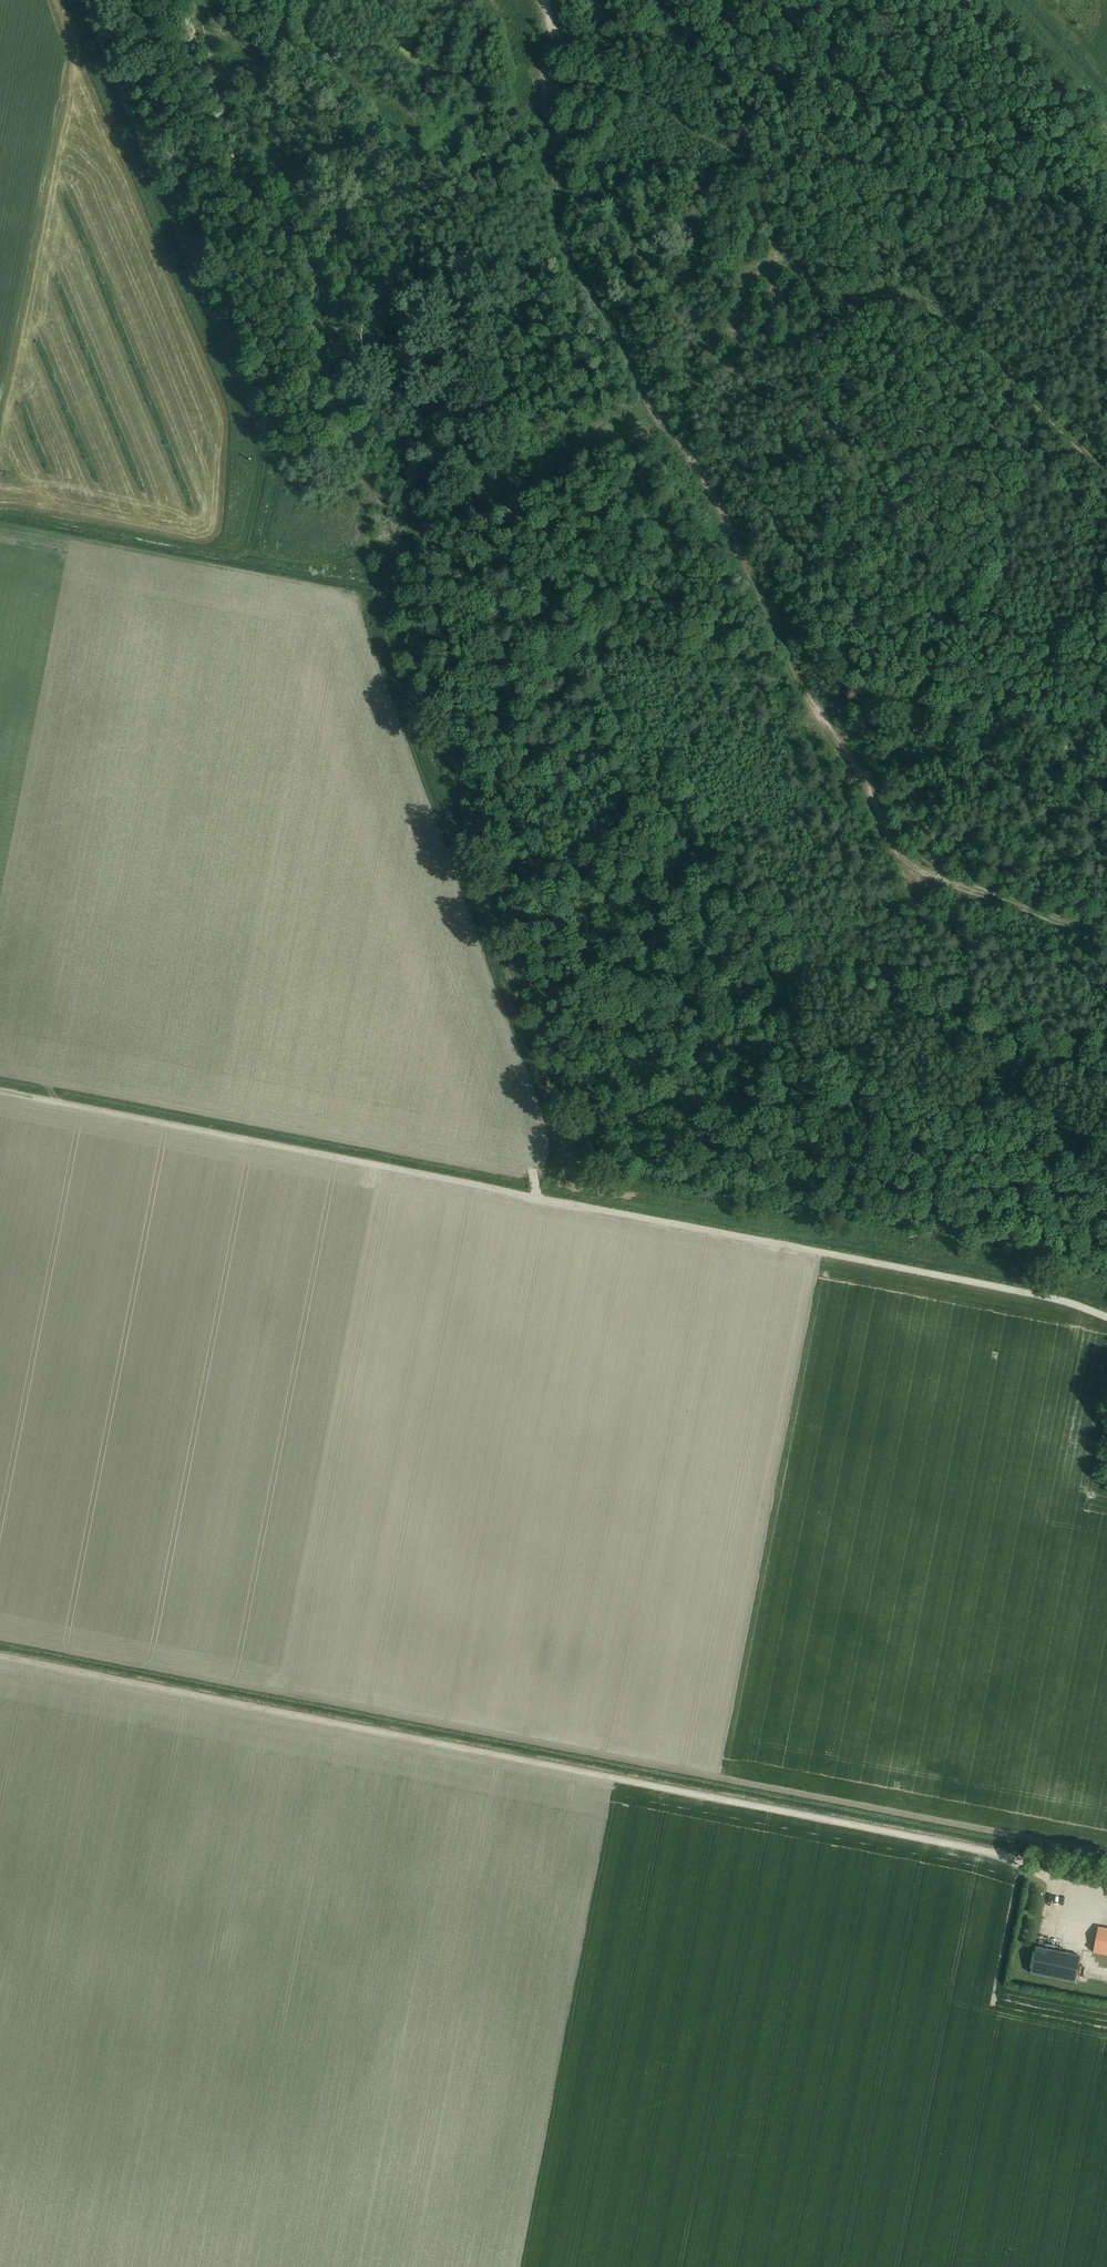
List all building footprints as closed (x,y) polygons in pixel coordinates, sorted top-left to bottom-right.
[(1094,1953),(1106,1955),(1106,1929),(1098,1928),(1094,1953)] [(1075,1982),(1081,1957),(1036,1947),(1030,1973),(1075,1982)]
